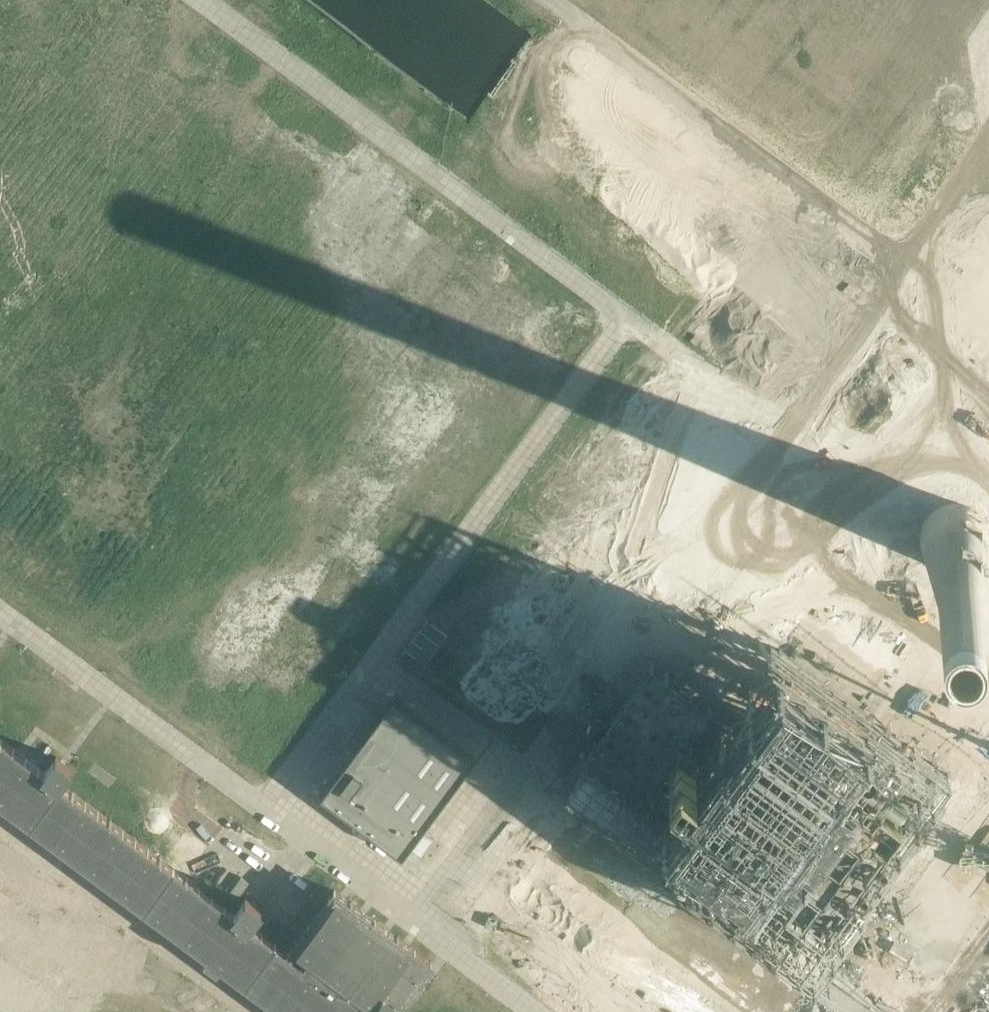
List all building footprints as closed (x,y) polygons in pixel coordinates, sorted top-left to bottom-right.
[(984,535),(984,532),(983,529),(981,526),(980,524),(978,521),(977,519),(974,516),(970,514),(968,512),(965,511),(963,510),(960,509),(957,509),(953,508),(950,509),(947,509),(943,510),(940,511),(938,512),(934,515),(933,515),(931,517),(928,520),(926,523),(925,525),(924,528),(923,530),(922,533),(922,536),(921,539),(921,542),(922,544),(922,546),(923,549),(924,551),(925,554),(926,556),(928,559),(929,561),(932,564),(935,566),(937,567),(941,569),(944,570),(948,571),(951,571),(953,572),(956,571),(959,571),(963,570),(966,569),(970,567),(972,565),(974,563),(977,560),(979,558),(980,556),(982,553),(982,552),(983,551),(984,548),(984,545),(984,542),(984,541),(984,538),(984,535)] [(954,629),(988,652),(988,574),(954,629)] [(506,902),(577,954),(655,1011),(884,1011),(988,871),(988,812),(967,796),(971,790),(960,782),(956,787),(948,782),(952,777),(952,776),(717,602),(702,591),(606,719),(599,714),(584,733),(592,739),(563,778),(586,795),(506,902)] [(394,696),(325,797),(408,852),(476,752),(394,696)] [(401,1003),(407,1008),(426,981),(421,977),(432,962),(334,890),(288,952),(264,934),(249,923),(260,909),(261,910),(262,909),(246,897),(245,898),(246,899),(235,913),(186,876),(60,782),(70,769),(71,769),(72,768),(67,764),(64,762),(61,759),(56,756),(55,757),(56,758),(46,772),(23,756),(20,753),(17,751),(0,738),(0,797),(290,1011),(395,1011),(401,1003)] [(525,857),(548,825),(541,820),(518,851),(525,857)] [(263,918),(272,925),(277,918),(288,927),(319,885),(299,870),(263,918)] [(966,1011),(988,1011),(988,976),(966,1011)]
